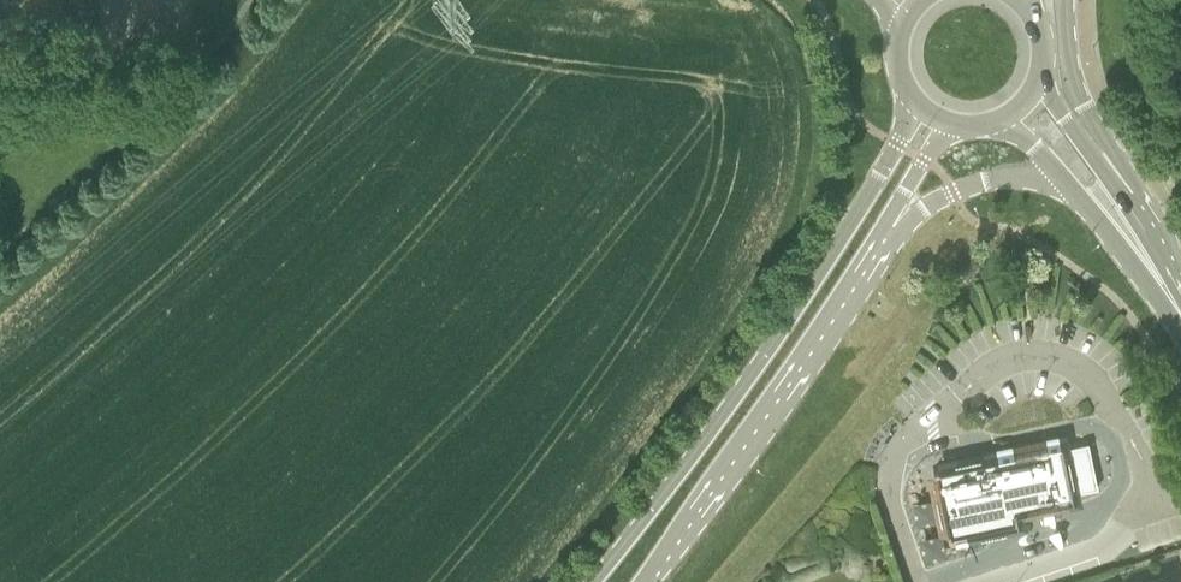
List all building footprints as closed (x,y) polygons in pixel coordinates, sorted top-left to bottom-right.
[(939,467),(935,468),(936,472),(947,523),(949,534),(1018,520),(1015,508),(1072,496),(1071,491),(1080,489),(1095,486),(1098,485),(1088,441),(1071,445),(1062,447),(1061,441),(1059,442),(1059,439),(1058,437),(1047,440),(1047,442),(1048,444),(1013,451),(1013,449),(1012,447),(998,450),(981,454),(982,458),(939,467)]
